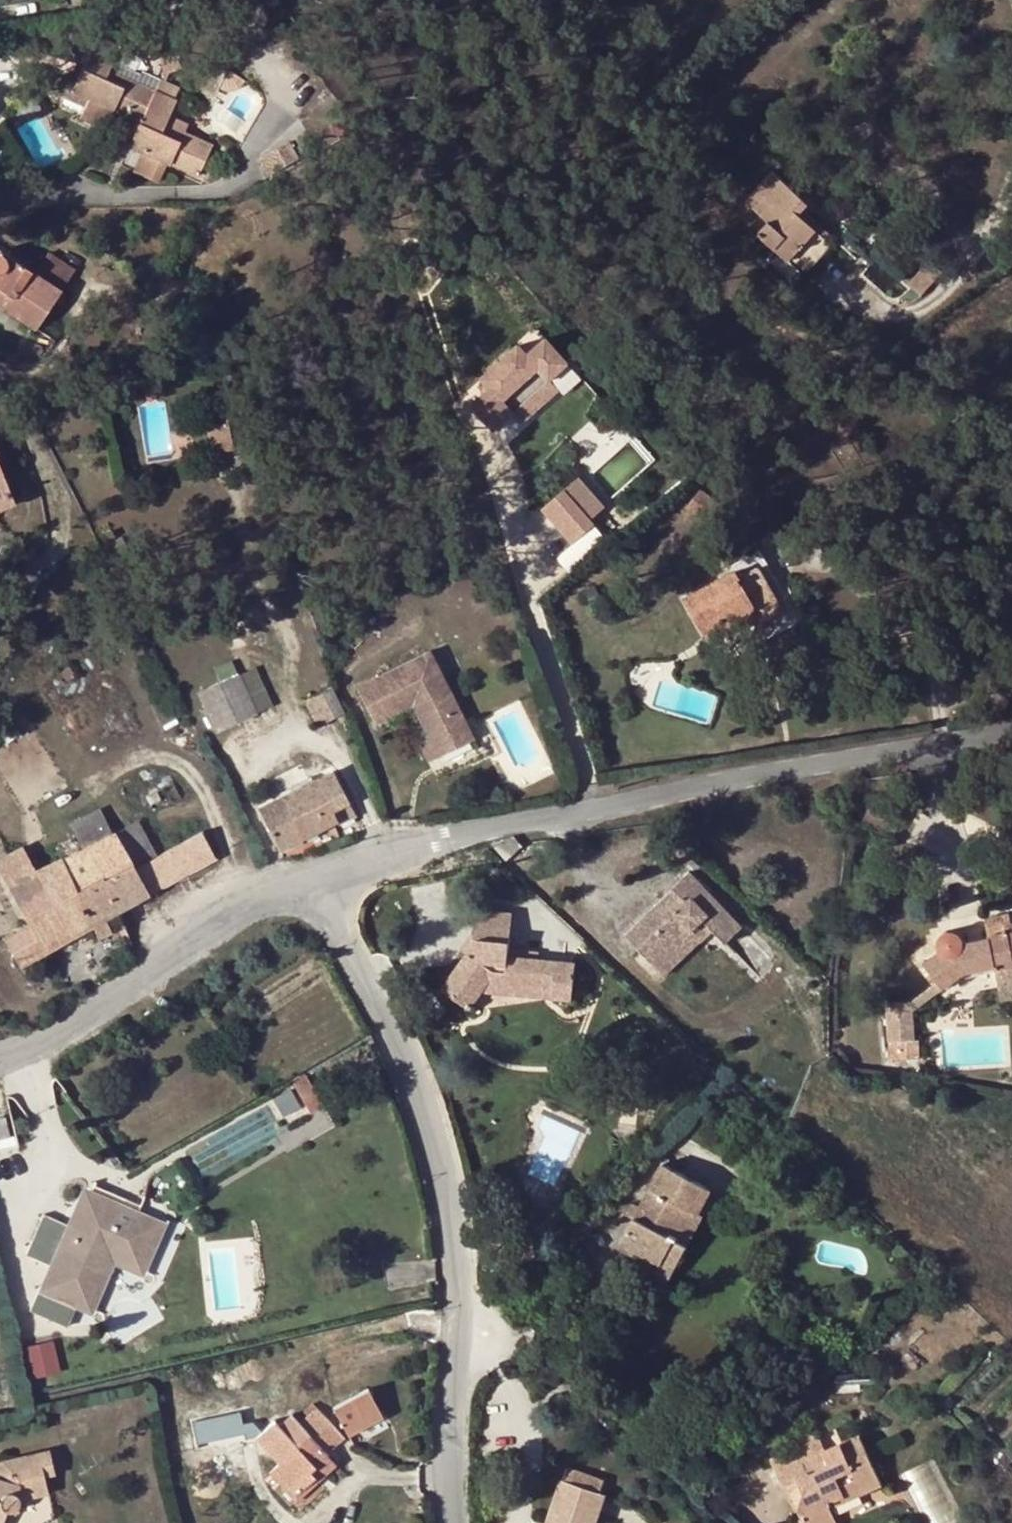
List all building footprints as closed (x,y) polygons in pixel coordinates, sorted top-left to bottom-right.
[(107,79),(110,70),(113,64),(121,48),(98,38),(74,91),(92,99),(82,120),(105,130),(114,110),(142,123),(130,147),(143,153),(134,172),(160,184),(168,165),(198,178),(213,147),(197,140),(193,150),(162,135),(166,125),(178,101),(174,99),(180,89),(161,81),(156,91),(140,84),(136,93),(107,79)] [(176,55),(159,56),(161,81),(163,81),(164,81),(167,75),(180,70),(176,55)] [(113,64),(110,70),(140,84),(156,91),(161,81),(141,72),(138,76),(113,64)] [(140,84),(110,70),(107,79),(136,93),(140,84)] [(14,108),(4,113),(10,125),(20,121),(14,108)] [(193,150),(197,140),(166,125),(162,135),(193,150)] [(301,160),(290,142),(261,160),(271,177),(301,160)] [(797,210),(802,205),(807,199),(775,171),(749,200),(772,222),(760,234),(786,257),(807,276),(835,245),(828,239),(797,210)] [(833,234),(802,205),(797,210),(828,239),(833,234)] [(37,330),(63,291),(35,273),(12,258),(10,260),(10,258),(6,254),(1,252),(0,252),(0,306),(37,330)] [(35,273),(63,291),(76,270),(49,252),(35,273)] [(807,276),(786,257),(776,268),(797,287),(807,276)] [(943,275),(929,262),(909,284),(923,297),(943,275)] [(483,382),(464,399),(488,425),(508,407),(516,416),(553,383),(544,374),(564,356),(540,330),(521,347),(512,337),(474,372),(483,382)] [(214,454),(235,449),(228,416),(221,418),(223,424),(208,427),(214,454)] [(16,504),(0,466),(0,510),(16,504)] [(601,499),(573,470),(539,502),(570,536),(591,516),(587,512),(601,499)] [(724,504),(700,490),(691,505),(715,519),(724,504)] [(782,580),(763,549),(736,564),(740,570),(683,601),(704,639),(723,628),(727,636),(755,619),(759,626),(786,611),(771,585),(782,580)] [(88,571),(78,557),(69,564),(79,578),(88,571)] [(241,626),(204,643),(222,682),(241,673),(259,665),(241,626)] [(477,737),(436,660),(364,699),(372,715),(408,695),(432,738),(421,743),(431,761),(477,737)] [(277,706),(259,665),(241,673),(259,714),(277,706)] [(78,677),(70,667),(63,674),(70,683),(78,677)] [(241,673),(222,682),(200,692),(219,732),(259,714),(241,673)] [(333,687),(305,701),(319,727),(345,713),(333,687)] [(995,755),(986,757),(987,765),(996,764),(995,755)] [(316,780),(292,792),(260,808),(282,849),(339,820),(341,824),(358,815),(335,770),(316,780)] [(289,787),(292,792),(316,780),(313,774),(289,787)] [(162,801),(157,791),(145,797),(151,807),(162,801)] [(84,848),(114,831),(100,807),(71,824),(84,848)] [(137,869),(160,856),(140,820),(117,833),(137,869)] [(160,856),(137,869),(117,833),(116,830),(114,831),(84,848),(64,859),(63,856),(38,871),(25,847),(0,861),(0,869),(32,927),(8,940),(23,966),(95,926),(119,913),(217,859),(203,832),(160,856)] [(627,936),(640,950),(643,946),(662,965),(696,932),(692,928),(703,918),(713,928),(726,942),(743,927),(689,872),(673,887),(675,889),(678,892),(666,904),(663,901),(627,936)] [(675,889),(663,901),(666,904),(678,892),(675,889)] [(500,912),(480,911),(475,910),(473,936),(476,937),(466,953),(442,989),(472,1009),(483,991),(493,976),(505,977),(504,981),(554,984),(553,997),(575,998),(577,962),(511,957),(513,914),(500,912)] [(127,925),(119,913),(95,926),(102,940),(127,925)] [(973,940),(964,942),(964,938),(963,935),(961,933),(956,930),(953,929),(948,929),(944,931),(940,934),(938,938),(937,942),(937,944),(939,950),(922,962),(937,981),(941,988),(945,986),(956,978),(965,972),(996,966),(997,971),(1000,988),(1011,985),(1011,914),(987,919),(990,937),(984,938),(973,940)] [(643,946),(640,950),(664,976),(713,928),(703,918),(692,928),(696,932),(662,965),(643,946)] [(972,933),(973,940),(984,938),(983,931),(972,933)] [(476,937),(473,936),(461,950),(466,953),(476,937)] [(965,977),(997,971),(996,966),(965,972),(965,977)] [(483,991),(553,997),(554,984),(504,981),(505,977),(493,976),(483,991)] [(960,982),(956,978),(945,986),(949,991),(960,982)] [(937,981),(911,1001),(912,1011),(941,988),(937,981)] [(1000,988),(1004,1005),(1011,1004),(1011,985),(1000,988)] [(886,1002),(888,1040),(913,1039),(912,1011),(911,1001),(886,1002)] [(913,1039),(888,1040),(888,1048),(896,1047),(913,1046),(913,1039)] [(913,1046),(896,1047),(897,1059),(914,1058),(913,1046)] [(889,1059),(897,1059),(896,1047),(888,1048),(889,1059)] [(307,1076),(293,1083),(308,1111),(322,1104),(307,1076)] [(284,1088),(269,1097),(277,1110),(291,1102),(284,1088)] [(6,1117),(0,1119),(0,1141),(11,1138),(6,1117)] [(627,1203),(623,1212),(632,1217),(619,1242),(656,1261),(648,1275),(669,1281),(688,1247),(686,1246),(703,1217),(698,1215),(712,1189),(662,1163),(639,1204),(633,1201),(627,1203)] [(93,1183),(91,1189),(103,1194),(105,1189),(93,1183)] [(83,1186),(67,1224),(81,1231),(87,1217),(80,1214),(90,1189),(83,1186)] [(81,1231),(67,1224),(43,1214),(25,1255),(50,1266),(29,1312),(67,1327),(75,1309),(77,1304),(82,1306),(90,1289),(97,1292),(112,1259),(133,1268),(143,1244),(151,1247),(162,1220),(138,1210),(140,1204),(105,1189),(103,1194),(91,1189),(90,1189),(80,1214),(87,1217),(81,1231)] [(77,1304),(75,1309),(92,1316),(114,1266),(143,1278),(167,1222),(162,1220),(151,1247),(143,1244),(133,1268),(112,1259),(97,1292),(90,1289),(82,1306),(77,1304)] [(557,1228),(548,1220),(540,1230),(549,1237),(557,1228)] [(53,1339),(23,1347),(31,1379),(61,1371),(53,1339)] [(368,1388),(332,1407),(348,1437),(384,1417),(368,1388)] [(278,1464),(272,1469),(296,1494),(316,1478),(309,1471),(327,1455),(326,1453),(344,1437),(316,1408),(298,1424),(290,1415),(278,1426),(273,1421),(255,1439),(278,1464)] [(825,1451),(820,1439),(770,1461),(781,1486),(785,1484),(796,1479),(803,1493),(797,1512),(802,1522),(836,1522),(829,1508),(827,1502),(860,1487),(863,1493),(881,1484),(859,1435),(825,1451)] [(54,1517),(44,1476),(55,1474),(50,1450),(0,1461),(0,1522),(43,1522),(54,1517)] [(296,1494),(300,1499),(336,1465),(327,1455),(309,1471),(316,1478),(296,1494)] [(546,1522),(589,1522),(600,1493),(581,1486),(585,1474),(566,1467),(546,1522)] [(296,1494),(272,1469),(267,1473),(295,1503),(300,1499),(296,1494)] [(853,1469),(837,1477),(841,1486),(856,1479),(853,1469)] [(605,1481),(585,1474),(581,1486),(600,1493),(605,1481)] [(796,1479),(785,1484),(797,1512),(803,1493),(796,1479)] [(829,1508),(863,1493),(860,1487),(827,1502),(829,1508)] [(600,1493),(589,1522),(595,1522),(606,1495),(600,1493)]
